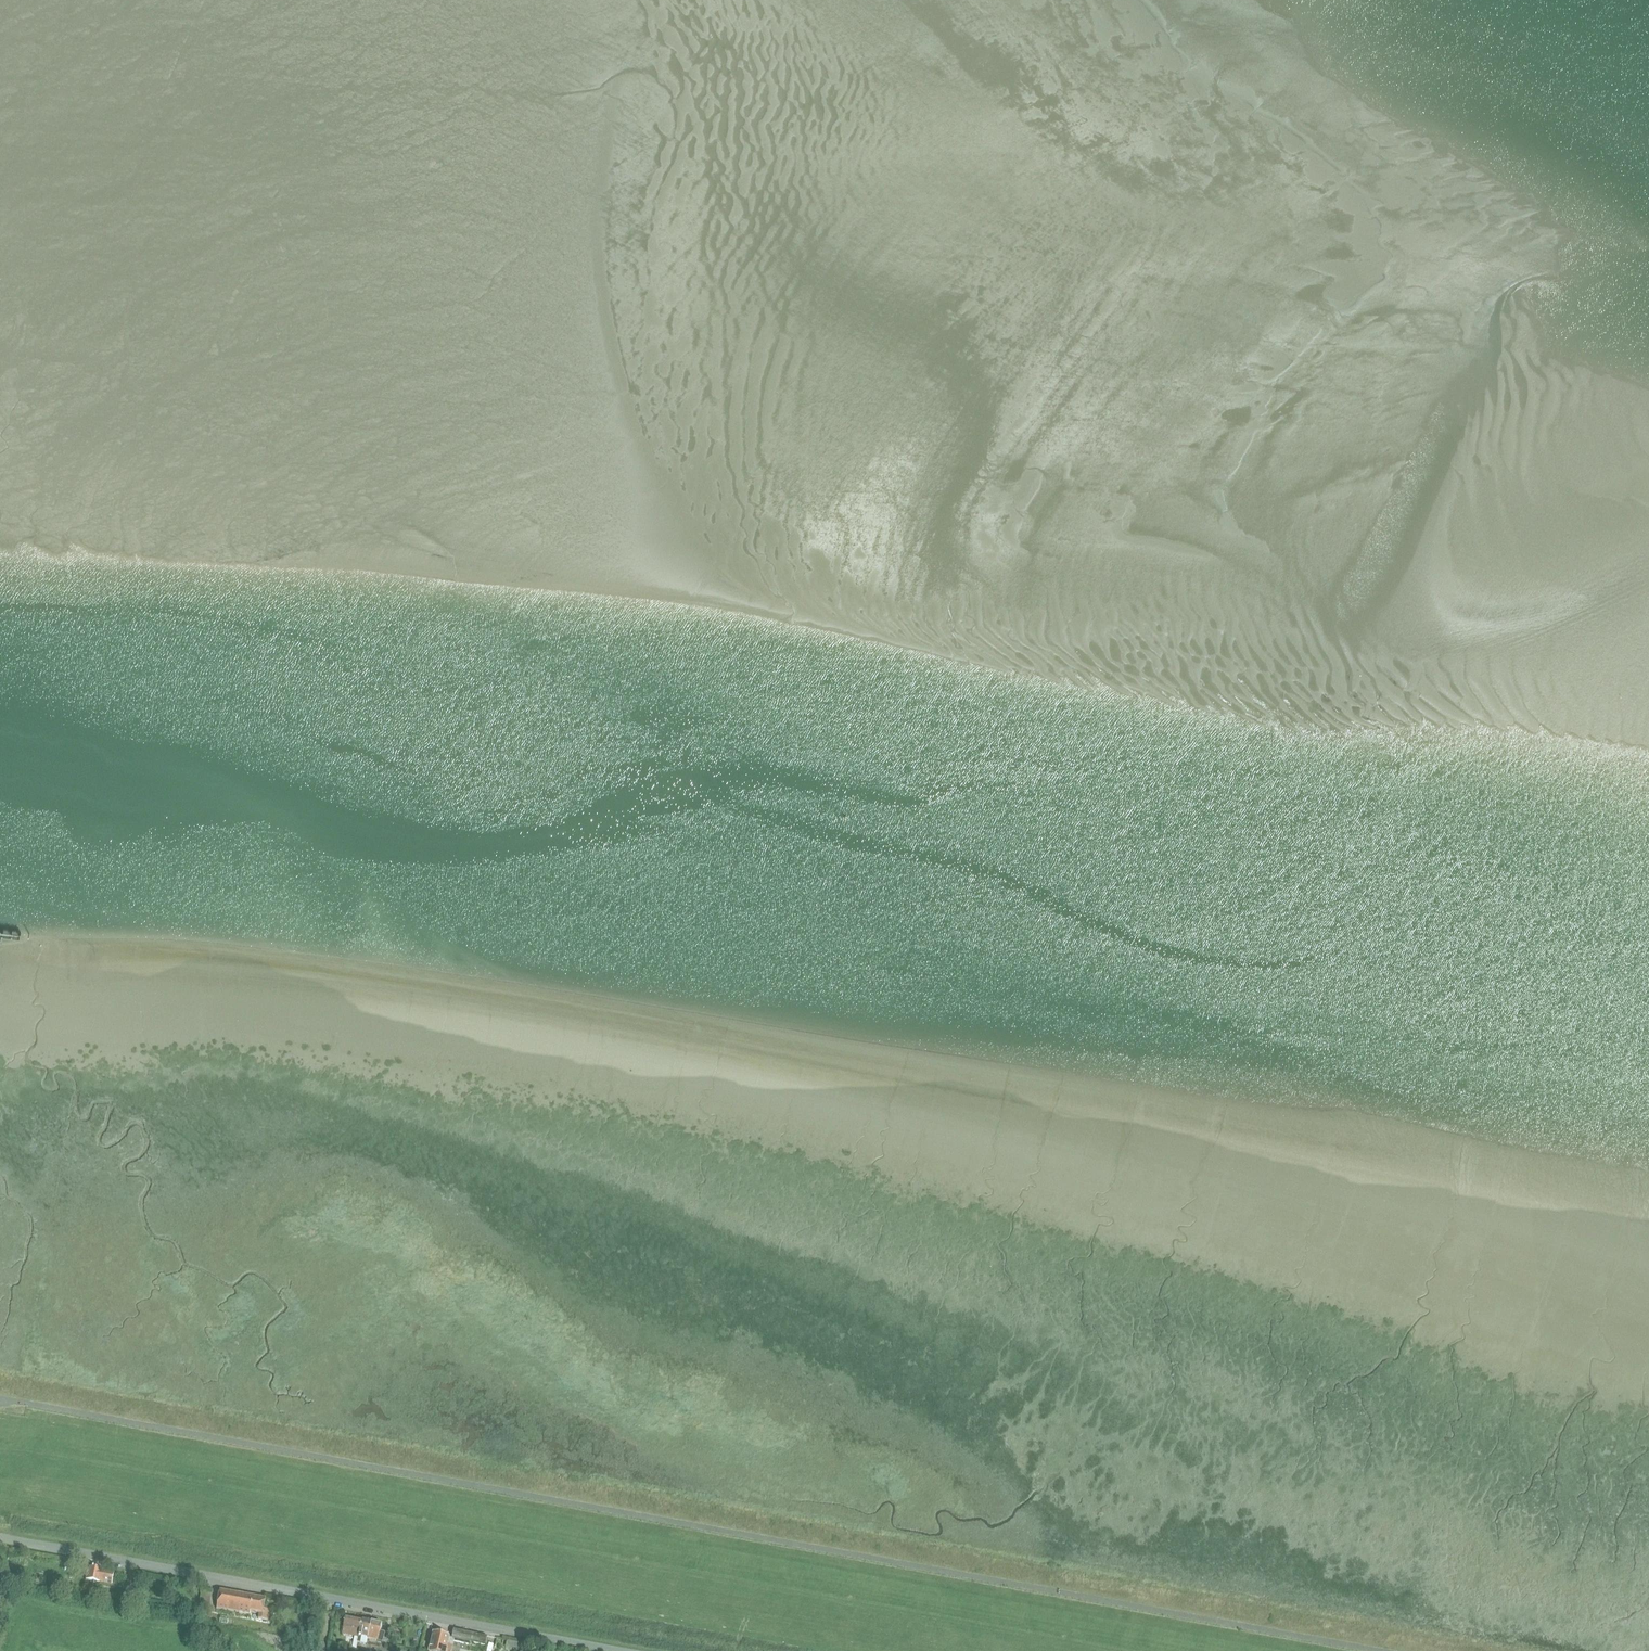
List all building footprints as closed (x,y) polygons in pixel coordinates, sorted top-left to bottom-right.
[(112,1585),(114,1572),(104,1570),(89,1567),(86,1580),(101,1583),(112,1585)] [(133,1588),(136,1573),(130,1572),(127,1587),(133,1588)] [(208,1614),(213,1590),(202,1588),(198,1612),(208,1614)] [(268,1620),(270,1610),(264,1609),(266,1599),(220,1591),(217,1608),(250,1614),(250,1612),(259,1614),(259,1618),(268,1620)] [(346,1617),(342,1636),(354,1638),(352,1649),(356,1649),(358,1642),(363,1620),(346,1617)] [(363,1620),(358,1642),(361,1643),(362,1641),(367,1643),(368,1639),(369,1639),(372,1623),(363,1620)] [(382,1625),(372,1623),(369,1639),(378,1641),(378,1642),(383,1643),(386,1633),(380,1632),(382,1625)] [(401,1637),(402,1630),(389,1627),(388,1634),(401,1637)] [(454,1628),(452,1638),(470,1642),(485,1645),(488,1635),(454,1628)] [(429,1650),(451,1650),(451,1648),(447,1647),(449,1636),(433,1632),(429,1650)] [(503,1639),(496,1638),(495,1647),(501,1648),(503,1639)] [(503,1642),(502,1648),(517,1650),(523,1650),(524,1646),(503,1642)]
